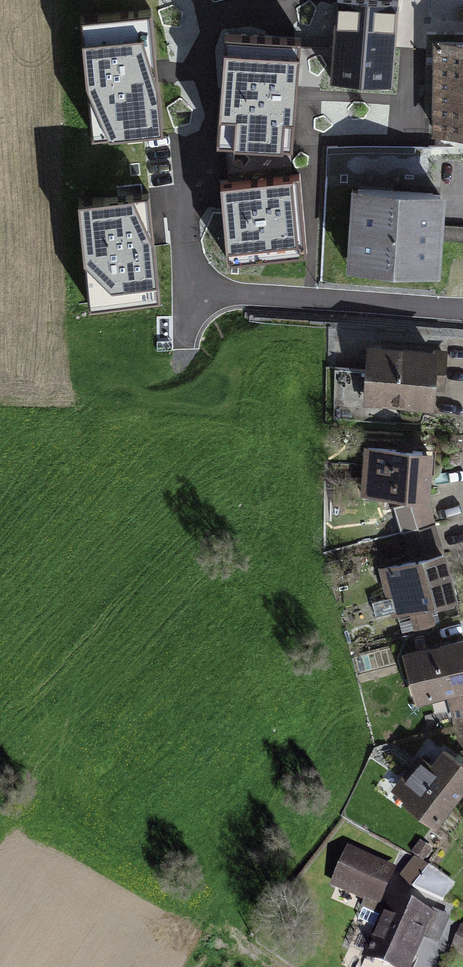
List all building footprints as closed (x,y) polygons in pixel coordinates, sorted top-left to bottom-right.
[(143,3),(75,9),(85,127),(154,122),(143,3)] [(351,36),(285,32),(280,109),(346,113),(351,36)] [(256,60),(198,51),(182,161),(240,169),(256,60)] [(431,52),(430,157),(462,156),(462,52),(431,52)] [(145,166),(76,172),(86,291),(155,285),(145,166)] [(272,190),(190,196),(194,264),(276,259),(272,190)] [(438,209),(341,210),(340,301),(438,298),(438,209)] [(360,376),(360,344),(337,344),(336,376),(360,376)] [(444,366),(363,367),(364,429),(445,427),(444,366)] [(436,470),(359,470),(360,532),(410,531),(415,557),(441,551),(437,529),(436,470)] [(379,591),(390,647),(462,629),(462,624),(441,551),(415,557),(420,582),(379,591)] [(406,683),(422,737),(457,727),(462,746),(462,667),(406,683)] [(404,832),(443,863),(462,835),(462,791),(445,778),(404,832)] [(350,847),(330,889),(378,915),(358,958),(378,966),(412,966),(436,917),(386,894),(396,869),(350,847)] [(399,880),(410,887),(424,867),(412,859),(399,880)] [(424,867),(414,888),(445,902),(455,881),(424,867)]
